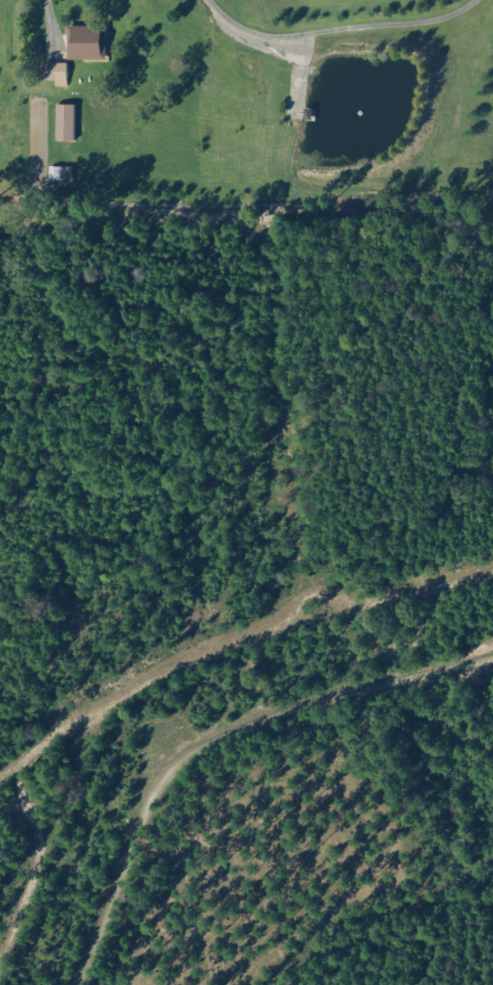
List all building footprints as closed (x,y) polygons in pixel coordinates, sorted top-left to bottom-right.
[(70,87),(70,63),(48,63),(47,81),(57,81),(57,87),(70,87)] [(59,141),(78,141),(78,106),(59,105),(59,141)] [(74,182),(75,167),(52,167),(52,181),(74,182)]
